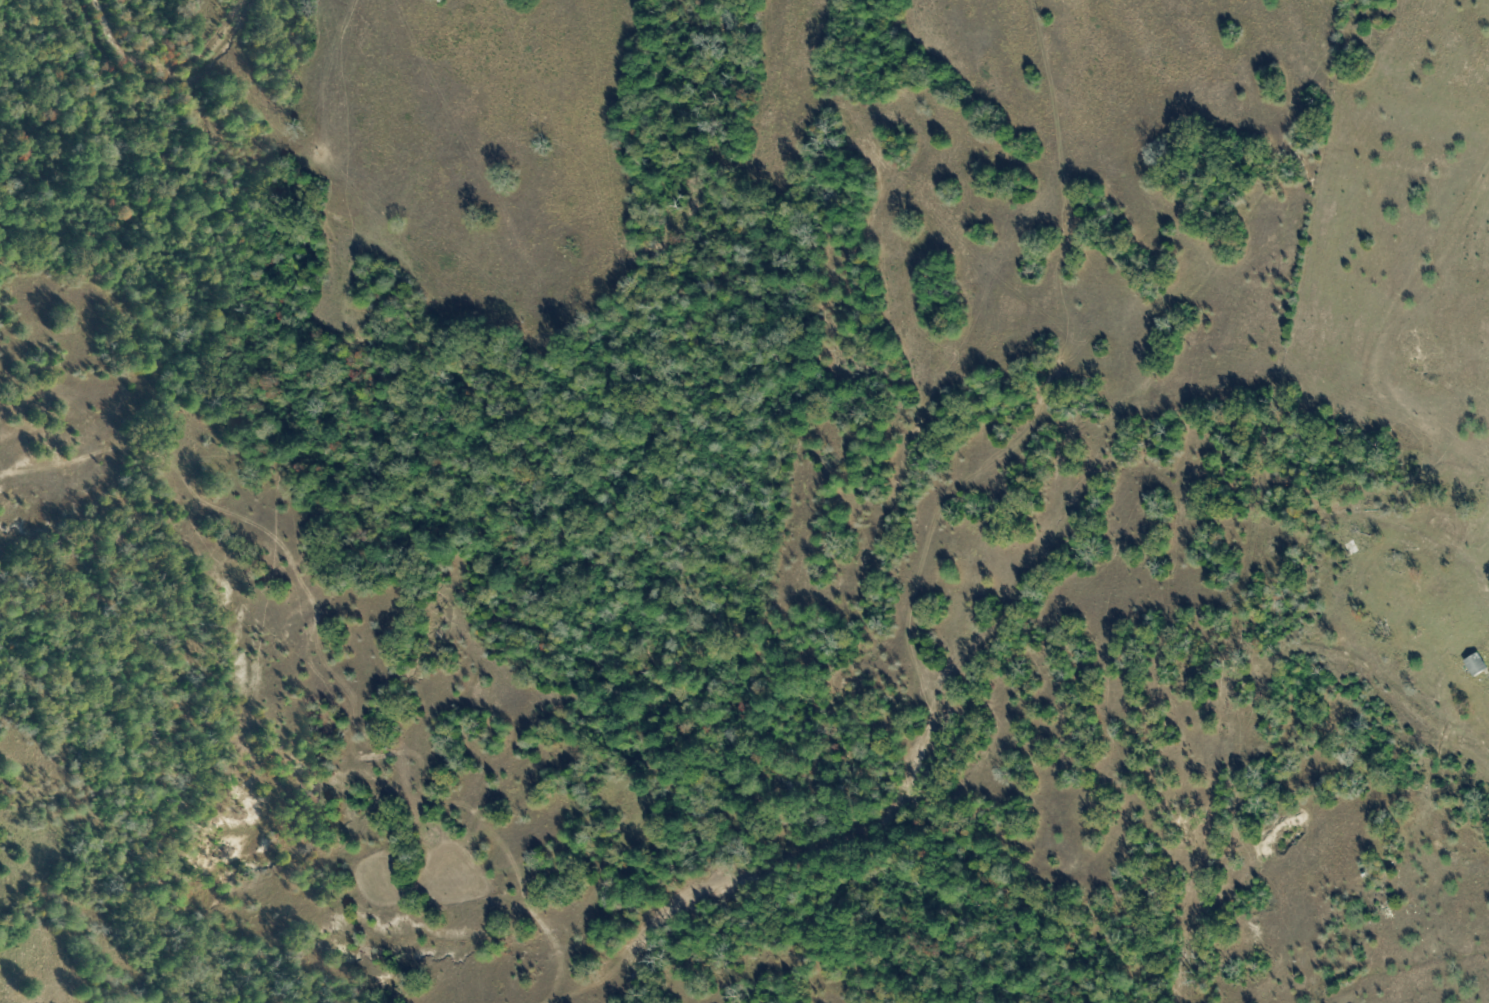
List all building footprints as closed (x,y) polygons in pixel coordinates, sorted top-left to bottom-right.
[(1488,672),(1488,667),(1481,654),(1467,663),(1478,679),(1488,672)]
